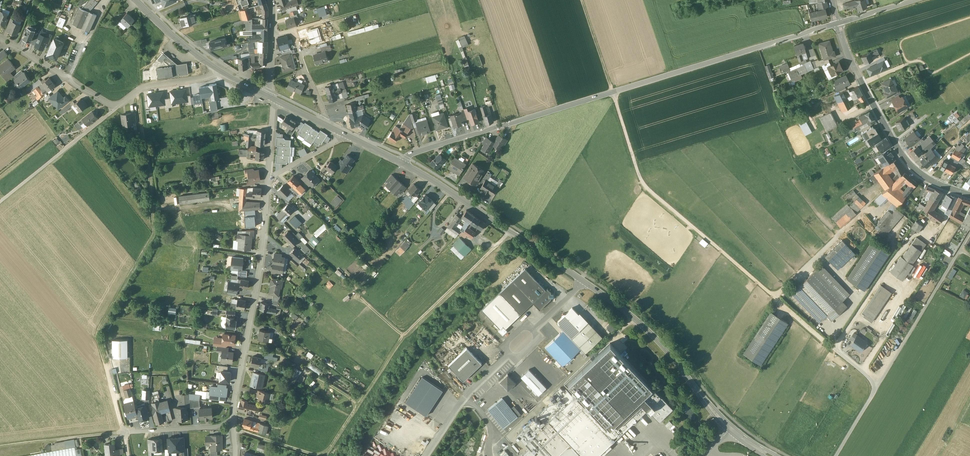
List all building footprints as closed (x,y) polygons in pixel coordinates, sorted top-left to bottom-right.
[(81,9),(89,13),(99,0),(89,0),(81,9)] [(857,5),(858,10),(866,7),(866,4),(864,0),(855,0),(857,5)] [(287,3),(280,5),(282,10),(295,6),(293,1),(287,3)] [(818,3),(817,3),(819,10),(825,9),(824,8),(828,7),(826,1),(822,2),(818,3)] [(265,3),(256,6),(258,11),(258,12),(262,11),(268,9),(265,3)] [(317,10),(314,10),(315,13),(318,12),(318,16),(326,15),(324,6),(317,7),(317,10)] [(81,9),(80,9),(72,25),(81,29),(89,13),(81,9)] [(248,9),(241,11),(244,20),(245,20),(246,20),(252,19),(250,14),(248,9)] [(819,10),(817,11),(819,19),(827,17),(825,9),(819,10)] [(815,12),(809,13),(811,21),(817,19),(815,12)] [(89,13),(81,29),(89,33),(96,16),(89,13)] [(134,20),(127,14),(121,21),(127,27),(128,27),(134,20)] [(194,18),(193,15),(180,19),(182,23),(183,23),(184,26),(192,23),(196,22),(196,21),(195,18),(194,18)] [(66,20),(60,17),(56,26),(62,28),(66,20)] [(291,18),(285,20),(288,28),(297,25),(294,18),(291,18)] [(127,27),(121,21),(119,23),(117,24),(124,30),(127,27)] [(13,23),(12,22),(10,26),(8,31),(16,35),(20,26),(13,23)] [(347,32),(348,37),(380,27),(378,24),(347,32)] [(35,30),(28,27),(26,31),(25,31),(24,35),(24,36),(23,39),(30,42),(35,30)] [(316,32),(310,34),(311,35),(307,36),(309,44),(313,43),(319,41),(319,40),(316,32)] [(35,47),(43,50),(46,43),(48,37),(41,34),(35,47)] [(290,47),(287,36),(277,39),(280,50),(290,47)] [(462,48),(468,46),(465,36),(456,40),(463,58),(462,59),(463,61),(468,59),(467,57),(465,57),(462,48)] [(225,38),(210,42),(212,49),(223,46),(227,45),(225,38)] [(63,42),(54,39),(47,56),(56,59),(63,42)] [(259,42),(258,42),(258,52),(260,52),(267,52),(267,48),(267,41),(259,42)] [(829,41),(819,44),(823,60),(828,58),(835,56),(834,51),(832,52),(829,41)] [(803,43),(794,46),(796,54),(797,54),(799,61),(802,60),(800,53),(805,52),(803,43)] [(322,52),(314,54),(316,63),(327,60),(325,52),(325,51),(322,52)] [(869,52),(861,56),(864,63),(872,59),(871,56),(869,52)] [(177,64),(173,61),(164,53),(163,54),(162,53),(158,59),(161,62),(163,60),(168,64),(172,65),(173,76),(188,74),(187,63),(177,64)] [(282,56),(280,57),(283,67),(282,67),(283,72),(293,69),(289,55),(289,54),(282,56)] [(241,58),(238,59),(239,70),(247,69),(246,63),(246,58),(241,58)] [(0,66),(0,73),(1,74),(2,73),(6,78),(10,75),(9,73),(15,68),(8,59),(0,66)] [(818,60),(810,62),(813,69),(820,66),(818,61),(818,60)] [(883,61),(877,64),(868,69),(871,75),(880,70),(881,71),(887,68),(883,61)] [(807,63),(804,64),(804,65),(807,72),(813,69),(810,62),(807,63)] [(829,62),(821,65),(824,71),(828,69),(828,67),(831,66),(829,62)] [(831,66),(828,67),(828,69),(832,75),(832,76),(835,74),(843,70),(838,62),(831,66)] [(158,78),(173,76),(172,65),(156,67),(158,78)] [(796,68),(796,69),(796,70),(799,75),(807,72),(804,65),(800,67),(796,68)] [(796,69),(790,71),(791,72),(793,78),(799,75),(796,70),(796,69)] [(18,78),(15,81),(17,80),(18,82),(18,84),(19,83),(22,87),(21,88),(30,81),(25,73),(24,74),(18,78)] [(846,75),(841,78),(834,81),(838,89),(844,86),(849,83),(846,75)] [(49,78),(46,81),(45,79),(41,82),(43,84),(42,84),(46,88),(48,91),(55,86),(49,78)] [(889,78),(881,83),(886,91),(883,93),(886,97),(894,93),(897,91),(895,87),(894,87),(889,78)] [(296,83),(290,80),(286,89),(293,92),(293,91),(300,94),(304,85),(302,84),(298,82),(297,82),(296,83)] [(339,87),(334,89),(335,92),(345,89),(343,82),(337,83),(339,87)] [(216,84),(210,85),(210,86),(200,87),(201,94),(201,97),(208,96),(211,95),(212,99),(219,98),(216,84)] [(330,84),(328,84),(329,86),(325,87),(327,94),(335,92),(334,89),(333,84),(331,85),(330,84)] [(858,86),(849,91),(848,89),(851,95),(853,99),(858,96),(862,94),(858,86)] [(38,87),(32,92),(35,96),(37,94),(40,97),(44,94),(42,91),(38,87)] [(186,89),(178,90),(180,102),(187,101),(188,101),(187,96),(186,89)] [(345,89),(335,92),(336,95),(339,94),(340,98),(343,97),(343,98),(347,97),(345,89)] [(178,90),(170,91),(171,98),(172,103),(180,102),(178,90)] [(61,94),(58,91),(51,96),(51,97),(52,97),(50,99),(58,109),(69,100),(66,96),(64,98),(60,94),(61,94)] [(844,91),(834,96),(842,112),(850,108),(850,106),(845,97),(847,96),(844,91)] [(163,92),(155,93),(157,105),(164,104),(165,104),(164,99),(163,92)] [(335,92),(327,94),(329,101),(337,99),(336,95),(335,92)] [(155,93),(147,94),(148,101),(149,106),(150,106),(157,105),(155,93)] [(201,94),(194,95),(195,103),(202,102),(201,97),(201,94)] [(490,97),(484,98),(486,107),(489,106),(492,105),(490,97)] [(900,98),(893,101),(896,106),(895,107),(898,111),(907,106),(902,97),(900,98)] [(84,102),(81,99),(74,104),(77,108),(78,107),(81,110),(80,111),(88,105),(84,101),(84,102)] [(212,101),(209,101),(211,111),(218,110),(216,100),(212,101)] [(355,102),(347,104),(349,112),(350,112),(356,111),(357,110),(355,102)] [(70,103),(62,109),(65,112),(72,106),(70,103)] [(486,107),(485,107),(485,105),(480,107),(483,116),(491,113),(489,106),(486,107)] [(468,111),(468,112),(470,117),(472,124),(478,122),(477,118),(476,114),(475,114),(474,109),(468,111)] [(961,116),(956,110),(948,117),(953,122),(955,121),(957,124),(960,122),(957,119),(961,116)] [(92,111),(83,118),(85,121),(88,125),(97,117),(92,111)] [(415,112),(409,114),(412,122),(417,120),(415,112)] [(460,112),(450,115),(454,126),(461,124),(460,120),(463,120),(461,112),(460,112)] [(837,126),(830,112),(821,118),(828,131),(837,126)] [(874,119),(869,112),(865,114),(869,120),(870,122),(874,119)] [(132,113),(122,114),(123,125),(130,124),(130,122),(133,122),(132,113)] [(440,114),(439,114),(439,116),(433,118),(436,130),(447,126),(443,113),(440,114)] [(483,116),(485,124),(494,122),(491,113),(483,116)] [(865,114),(859,117),(861,121),(862,123),(869,120),(865,114)] [(969,114),(958,124),(961,127),(969,118),(969,114)] [(357,115),(351,116),(351,118),(350,118),(352,127),(360,125),(361,123),(365,126),(370,120),(362,115),(357,116),(357,115)] [(296,123),(286,116),(284,120),(282,122),(288,127),(292,129),(296,123)] [(859,117),(850,122),(853,128),(855,127),(857,131),(876,121),(874,119),(870,122),(869,120),(862,123),(861,124),(859,122),(861,121),(859,117)] [(904,117),(896,122),(897,125),(897,126),(899,130),(909,125),(904,117)] [(427,119),(416,122),(420,134),(431,131),(427,119)] [(812,132),(806,120),(799,123),(805,135),(812,132)] [(299,135),(304,139),(311,128),(312,127),(305,122),(299,132),(300,133),(299,135)] [(411,129),(403,123),(400,128),(403,130),(407,134),(411,129)] [(866,140),(877,133),(873,126),(861,133),(866,140)] [(312,144),(313,142),(319,133),(311,128),(304,139),(312,144)] [(399,128),(395,134),(392,132),(388,137),(395,142),(400,134),(403,130),(400,128),(399,128)] [(320,130),(319,133),(313,142),(319,146),(320,143),(322,144),(328,135),(320,130)] [(914,131),(905,138),(910,144),(916,139),(919,137),(914,131)] [(876,144),(882,140),(877,133),(867,139),(872,146),(876,144)] [(505,139),(499,135),(494,143),(493,145),(499,149),(501,145),(505,139)] [(276,146),(278,146),(290,147),(291,140),(285,139),(284,138),(276,137),(276,146)] [(882,140),(876,144),(877,146),(882,153),(885,151),(887,149),(891,147),(886,138),(882,140)] [(918,142),(916,144),(917,146),(918,146),(920,148),(925,144),(926,143),(922,138),(918,142)] [(931,138),(926,143),(925,144),(926,146),(928,147),(927,148),(929,150),(931,148),(936,144),(931,138)] [(494,143),(488,139),(485,145),(482,148),(488,152),(493,145),(494,143)] [(278,146),(277,155),(290,156),(291,156),(292,147),(290,147),(278,146)] [(920,148),(918,146),(917,146),(911,151),(916,158),(923,152),(922,152),(920,148)] [(300,156),(307,153),(304,147),(297,151),(300,156)] [(890,153),(887,149),(885,151),(877,156),(882,162),(879,165),(882,169),(894,161),(891,157),(893,156),(890,152),(890,153)] [(256,150),(256,153),(255,158),(256,158),(261,159),(263,159),(264,151),(256,150)] [(933,152),(932,151),(927,156),(922,161),(927,167),(933,161),(938,157),(937,157),(933,152)] [(289,163),(290,156),(277,155),(276,155),(275,163),(287,164),(287,162),(289,163)] [(343,161),(339,166),(340,166),(345,170),(346,171),(350,165),(354,159),(347,155),(343,161)] [(442,162),(437,157),(432,163),(437,168),(442,162)] [(466,164),(455,157),(448,168),(453,170),(454,169),(460,173),(466,164)] [(894,161),(885,166),(889,173),(895,169),(899,166),(895,159),(894,161)] [(336,165),(330,160),(328,163),(327,162),(326,164),(327,165),(326,167),(325,167),(328,169),(332,172),(337,166),(336,165)] [(944,160),(940,167),(945,170),(947,166),(947,167),(949,163),(944,160)] [(954,166),(949,163),(947,167),(947,166),(945,170),(952,174),(956,165),(955,165),(954,166)] [(484,171),(473,164),(465,177),(469,180),(468,181),(471,183),(472,181),(476,184),(484,171)] [(886,175),(882,169),(877,173),(882,180),(888,176),(886,175)] [(259,170),(253,171),(248,172),(250,181),(250,182),(254,181),(260,180),(259,170)] [(319,179),(310,170),(306,174),(307,175),(304,177),(305,178),(311,184),(313,185),(315,182),(314,181),(317,178),(318,179),(319,179)] [(969,174),(969,173),(968,170),(962,174),(965,178),(969,174)] [(904,173),(895,182),(900,186),(906,180),(909,177),(904,173)] [(300,182),(294,175),(288,181),(293,186),(295,187),(300,182)] [(389,182),(386,185),(392,189),(399,181),(394,176),(389,182)] [(888,176),(882,180),(885,184),(887,187),(892,183),(888,176)] [(917,183),(909,177),(906,180),(909,183),(913,187),(917,183)] [(486,180),(481,188),(486,192),(491,183),(488,181),(486,180)] [(399,181),(392,189),(397,194),(399,191),(404,185),(399,181)] [(305,188),(300,184),(301,182),(300,182),(295,187),(300,193),(298,195),(300,197),(306,191),(304,189),(305,188)] [(491,183),(486,192),(491,195),(497,187),(495,186),(491,183)] [(909,183),(904,189),(903,193),(903,195),(905,197),(909,193),(913,187),(909,183)] [(420,189),(414,184),(404,194),(410,200),(411,199),(415,195),(416,196),(418,193),(417,192),(420,189)] [(897,188),(892,184),(886,190),(897,201),(900,204),(905,197),(903,195),(903,193),(898,187),(897,188)] [(290,192),(283,185),(278,190),(285,197),(290,192)] [(295,187),(293,186),(291,188),(293,191),(297,195),(298,195),(300,193),(295,187)] [(261,188),(253,187),(253,193),(247,192),(246,192),(246,196),(253,197),(253,196),(260,196),(261,188)] [(931,188),(928,187),(924,194),(930,198),(933,193),(930,192),(931,188)] [(943,193),(931,188),(930,192),(933,193),(930,198),(938,203),(943,193)] [(853,190),(846,196),(849,199),(856,194),(853,190)] [(209,193),(179,196),(180,203),(210,199),(209,193)] [(410,200),(404,194),(401,199),(407,204),(410,200)] [(434,201),(426,195),(419,203),(426,210),(427,208),(433,202),(434,201)] [(954,208),(958,199),(954,197),(953,198),(947,195),(942,205),(948,208),(952,210),(954,208)] [(342,200),(338,196),(331,202),(336,207),(342,200)] [(855,201),(850,206),(856,213),(864,206),(865,203),(859,197),(855,201)] [(959,197),(958,199),(954,208),(960,211),(964,203),(969,205),(969,201),(959,197)] [(930,198),(928,201),(929,202),(923,210),(930,215),(932,211),(938,203),(930,198)] [(410,200),(407,204),(411,207),(415,203),(411,199),(410,200)] [(240,200),(239,211),(244,210),(254,209),(254,202),(246,202),(246,200),(240,200)] [(436,204),(433,202),(427,208),(430,211),(436,204)] [(925,207),(918,202),(915,207),(922,212),(925,207)] [(293,210),(288,204),(283,210),(279,213),(278,212),(275,214),(283,222),(287,219),(286,217),(293,210)] [(848,205),(832,219),(836,223),(851,209),(848,205)] [(878,230),(876,232),(883,237),(903,214),(897,208),(892,213),(878,230)] [(969,209),(968,213),(965,218),(964,218),(961,223),(969,228),(969,208),(969,209)] [(254,209),(244,210),(246,226),(256,225),(255,209),(254,209)] [(851,209),(836,223),(841,228),(856,214),(851,209)] [(474,215),(466,210),(461,217),(466,220),(469,222),(474,215)] [(888,210),(879,221),(878,222),(879,223),(875,227),(878,230),(892,213),(888,210)] [(944,219),(932,211),(930,215),(928,217),(935,223),(937,220),(941,223),(944,219)] [(958,214),(952,211),(950,216),(961,223),(964,218),(963,218),(958,214)] [(903,214),(883,237),(890,243),(909,219),(903,214)] [(457,215),(448,228),(457,235),(459,233),(461,230),(460,230),(455,226),(461,218),(457,215)] [(486,223),(474,215),(469,222),(472,224),(481,230),(486,223)] [(295,216),(290,221),(297,228),(302,223),(295,216)] [(466,220),(460,230),(461,230),(463,232),(466,227),(469,222),(466,220)] [(313,232),(317,236),(328,226),(324,222),(313,232)] [(923,226),(916,222),(909,233),(913,235),(916,231),(919,233),(923,226)] [(469,228),(466,227),(463,232),(465,234),(471,238),(475,233),(469,228)] [(293,236),(288,231),(282,236),(292,247),(297,242),(298,241),(293,236)] [(246,234),(238,234),(237,240),(238,240),(238,249),(250,250),(251,235),(250,235),(251,235),(246,234)] [(319,241),(314,236),(310,240),(311,241),(310,243),(314,247),(319,241)] [(916,237),(911,244),(921,251),(926,244),(916,237)] [(471,249),(460,238),(453,245),(454,246),(451,249),(461,259),(471,249)] [(702,238),(699,242),(704,247),(708,243),(702,238)] [(408,239),(396,251),(400,255),(412,242),(408,239)] [(842,240),(825,257),(831,263),(848,246),(842,240)] [(309,248),(302,241),(299,244),(303,247),(306,251),(309,248)] [(872,241),(847,279),(864,290),(889,253),(872,241)] [(921,251),(911,244),(902,257),(912,264),(921,251)] [(848,246),(831,263),(837,270),(854,253),(851,250),(848,246)] [(303,255),(295,248),(290,254),(298,261),(303,255)] [(275,256),(273,263),(284,265),(285,258),(281,257),(275,256)] [(902,257),(901,256),(896,263),(895,262),(894,264),(895,264),(890,271),(902,280),(907,273),(908,274),(909,272),(908,271),(913,265),(912,264),(902,257)] [(243,258),(232,257),(231,269),(238,270),(242,270),(243,258)] [(284,265),(273,263),(272,271),(279,272),(282,273),(284,265)] [(850,294),(821,264),(814,271),(842,301),(850,294)] [(525,268),(500,292),(521,314),(532,302),(546,290),(525,268)] [(842,301),(814,271),(800,284),(798,286),(827,316),(842,301)] [(281,280),(271,278),(270,286),(269,294),(273,295),(278,296),(281,280)] [(249,280),(241,279),(239,279),(238,283),(240,283),(240,287),(248,288),(249,280)] [(827,316),(798,286),(800,284),(797,281),(787,290),(819,323),(827,316)] [(231,282),(229,282),(227,291),(228,291),(237,292),(238,288),(240,287),(240,283),(238,283),(231,282)] [(881,285),(861,315),(871,322),(891,292),(881,285)] [(546,290),(532,302),(540,310),(551,299),(551,298),(553,298),(553,294),(551,294),(551,292),(547,288),(546,290)] [(521,314),(500,292),(482,310),(500,328),(498,330),(502,335),(507,330),(505,328),(521,314)] [(246,300),(238,299),(237,304),(236,307),(236,308),(244,309),(246,300)] [(842,301),(827,316),(831,320),(847,306),(842,301)] [(270,303),(261,302),(260,309),(268,311),(269,308),(270,303)] [(578,314),(572,308),(566,314),(563,313),(562,315),(563,317),(557,322),(556,323),(563,330),(581,348),(585,352),(601,338),(578,314)] [(787,323),(771,312),(754,337),(771,348),(787,323)] [(234,317),(227,316),(227,317),(225,327),(230,328),(234,329),(234,328),(236,329),(237,321),(234,320),(234,318),(234,317)] [(269,331),(260,329),(258,338),(268,340),(269,337),(272,338),(273,332),(269,331)] [(563,330),(556,337),(555,336),(554,336),(551,338),(551,340),(552,341),(545,348),(562,366),(581,348),(563,330)] [(234,336),(223,334),(222,339),(222,342),(222,343),(224,344),(225,344),(232,345),(232,342),(234,342),(234,336)] [(856,336),(853,340),(851,343),(857,347),(857,349),(859,350),(861,350),(866,343),(856,336)] [(771,348),(754,337),(743,354),(760,365),(771,348)] [(127,358),(127,340),(112,340),(112,358),(127,358)] [(592,360),(582,369),(624,413),(628,409),(652,387),(610,343),(592,360)] [(467,347),(448,365),(463,381),(481,363),(467,347)] [(227,352),(222,351),(221,362),(225,363),(226,362),(231,363),(232,352),(227,352)] [(261,358),(253,356),(251,364),(259,366),(260,362),(261,358)] [(591,359),(564,384),(600,423),(599,424),(606,431),(610,427),(609,427),(568,383),(582,369),(592,360),(591,359)] [(308,367),(320,373),(322,368),(310,363),(308,367)] [(302,371),(294,366),(287,378),(294,383),(302,371)] [(546,388),(529,369),(521,377),(538,395),(546,388)] [(582,369),(568,383),(609,427),(624,413),(582,369)] [(227,371),(220,370),(220,371),(219,380),(229,381),(230,371),(227,371)] [(261,373),(254,372),(251,386),(261,388),(262,382),(264,382),(265,375),(265,374),(261,373)] [(141,374),(141,384),(149,385),(149,374),(141,374)] [(515,383),(507,375),(500,382),(507,390),(515,383)] [(427,415),(443,391),(422,377),(406,402),(427,415)] [(508,390),(513,395),(520,387),(515,383),(508,390)] [(227,388),(226,388),(217,387),(211,386),(210,398),(226,400),(227,388)] [(652,387),(628,409),(637,419),(647,409),(653,403),(651,401),(658,394),(660,396),(652,387)] [(560,388),(553,395),(558,400),(565,393),(563,391),(560,388)] [(130,389),(124,390),(126,397),(132,395),(130,389)] [(553,401),(540,413),(548,421),(574,397),(566,389),(563,391),(565,393),(558,400),(555,403),(553,401)] [(271,393),(258,390),(257,394),(258,394),(257,397),(259,397),(259,400),(269,403),(271,393)] [(658,394),(651,401),(653,403),(647,409),(660,396),(658,394)] [(132,395),(126,397),(124,401),(125,406),(128,405),(128,403),(134,401),(132,395)] [(660,396),(647,409),(659,422),(673,409),(668,404),(660,396)] [(548,421),(574,448),(582,455),(597,455),(599,454),(601,455),(603,455),(611,448),(609,445),(615,440),(614,440),(618,436),(633,422),(634,422),(637,420),(637,419),(628,409),(624,413),(609,427),(610,427),(606,431),(599,424),(574,397),(548,421)] [(511,409),(502,398),(488,409),(503,428),(517,417),(516,416),(511,409)] [(199,400),(189,399),(189,402),(190,407),(190,408),(200,407),(199,400)] [(134,401),(128,403),(128,405),(125,406),(128,418),(138,416),(135,405),(134,401)] [(153,403),(152,403),(153,407),(153,411),(157,424),(163,422),(161,412),(166,411),(170,410),(167,401),(159,403),(159,401),(153,403)] [(247,404),(241,403),(241,402),(239,408),(247,410),(254,412),(258,413),(260,407),(247,404)] [(145,405),(137,407),(137,405),(135,405),(138,416),(139,421),(149,418),(145,405)] [(519,413),(514,406),(511,409),(516,416),(519,413)] [(186,407),(182,407),(181,407),(176,408),(177,419),(187,418),(186,415),(188,414),(188,412),(186,411),(186,407)] [(211,407),(199,408),(200,418),(205,418),(205,419),(208,419),(208,418),(212,417),(211,407)] [(525,443),(529,448),(537,455),(557,455),(566,448),(570,452),(574,448),(548,421),(540,413),(537,416),(545,424),(542,427),(536,433),(525,443)] [(252,421),(244,418),(242,426),(250,428),(252,421)] [(542,427),(534,419),(528,424),(536,433),(542,427)] [(268,426),(260,423),(258,432),(266,434),(268,426)] [(525,443),(536,433),(528,424),(517,435),(525,443)] [(222,436),(211,436),(206,436),(206,443),(212,443),(213,443),(213,449),(213,450),(217,450),(222,450),(222,436)] [(184,437),(176,438),(177,451),(182,451),(184,450),(184,449),(184,437)] [(177,451),(176,438),(168,438),(168,450),(168,451),(171,451),(177,451)] [(161,439),(152,439),(152,444),(152,450),(154,449),(154,451),(162,450),(161,439)] [(74,440),(55,443),(56,450),(75,447),(74,440)] [(114,443),(105,444),(106,455),(115,453),(115,450),(114,443)] [(270,447),(258,443),(256,450),(268,454),(270,447)] [(31,455),(77,455),(76,449),(75,447),(56,450),(31,455)] [(529,448),(521,455),(537,455),(529,448)] [(574,448),(570,452),(566,448),(557,455),(582,455),(574,448)]
